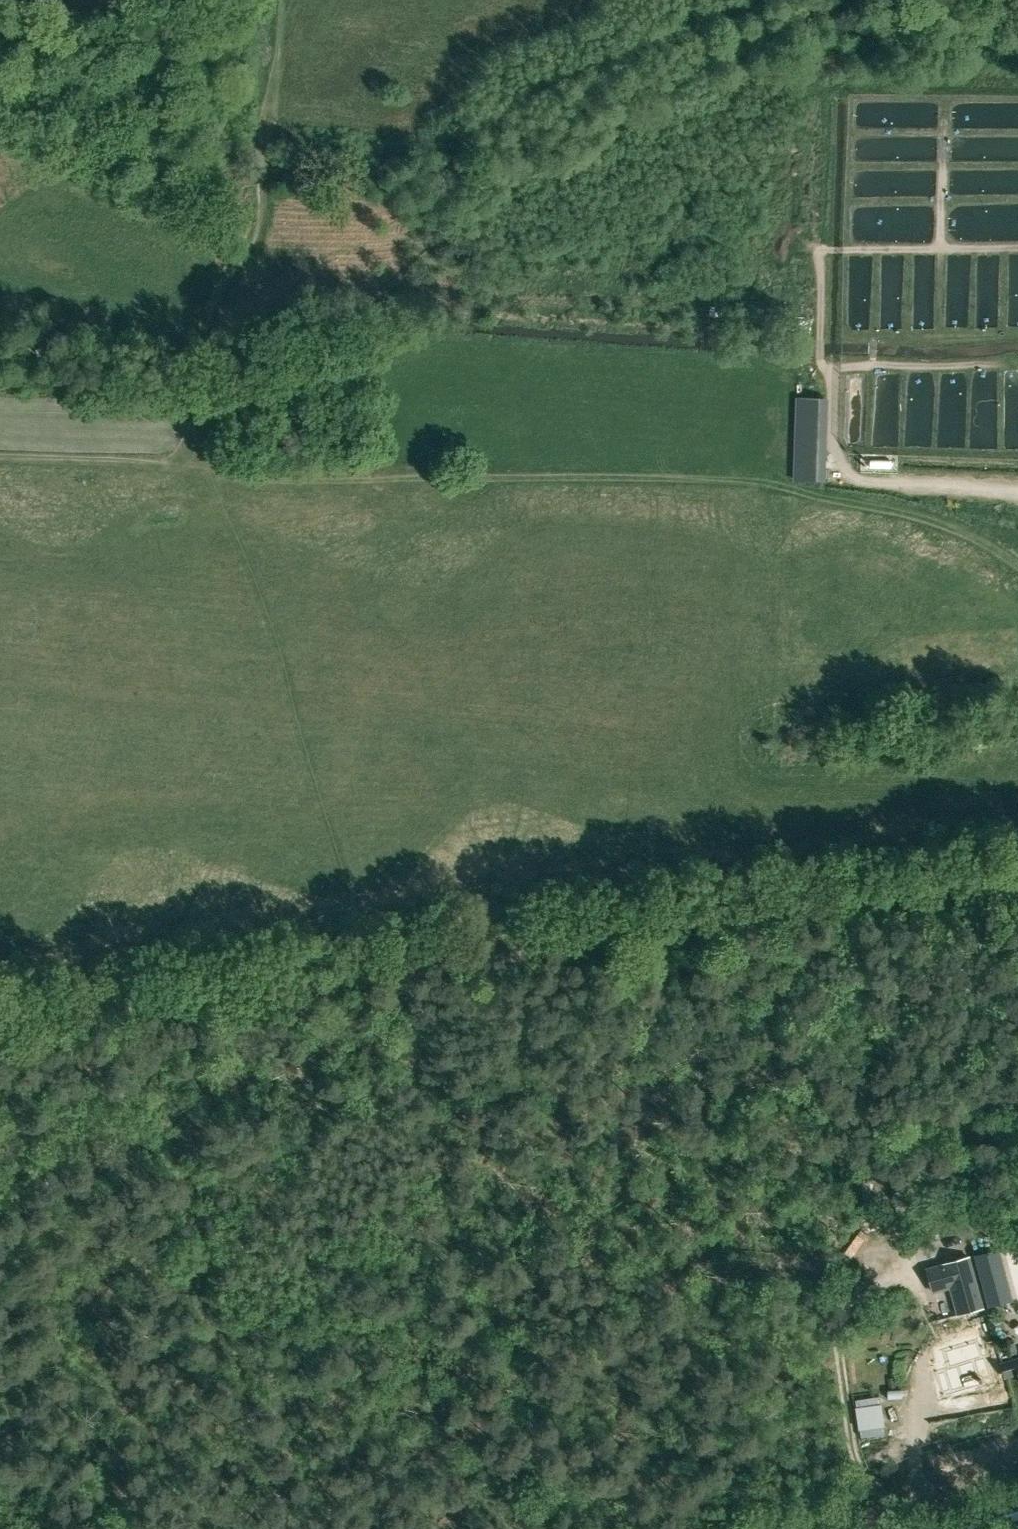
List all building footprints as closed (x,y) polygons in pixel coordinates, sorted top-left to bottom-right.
[(796,399),(793,479),(824,480),(827,400),(796,399)] [(945,1261),(926,1267),(933,1291),(950,1287),(957,1314),(959,1314),(984,1307),(969,1255),(945,1261)] [(1006,1306),(986,1311),(991,1326),(1011,1321),(1006,1306)] [(963,1360),(988,1352),(984,1340),(959,1347),(963,1360)] [(984,1354),(950,1364),(945,1366),(937,1368),(944,1392),(952,1389),(980,1381),(981,1384),(995,1380),(991,1367),(987,1353),(984,1354)] [(991,1367),(995,1380),(1017,1373),(1017,1359),(991,1367)]
